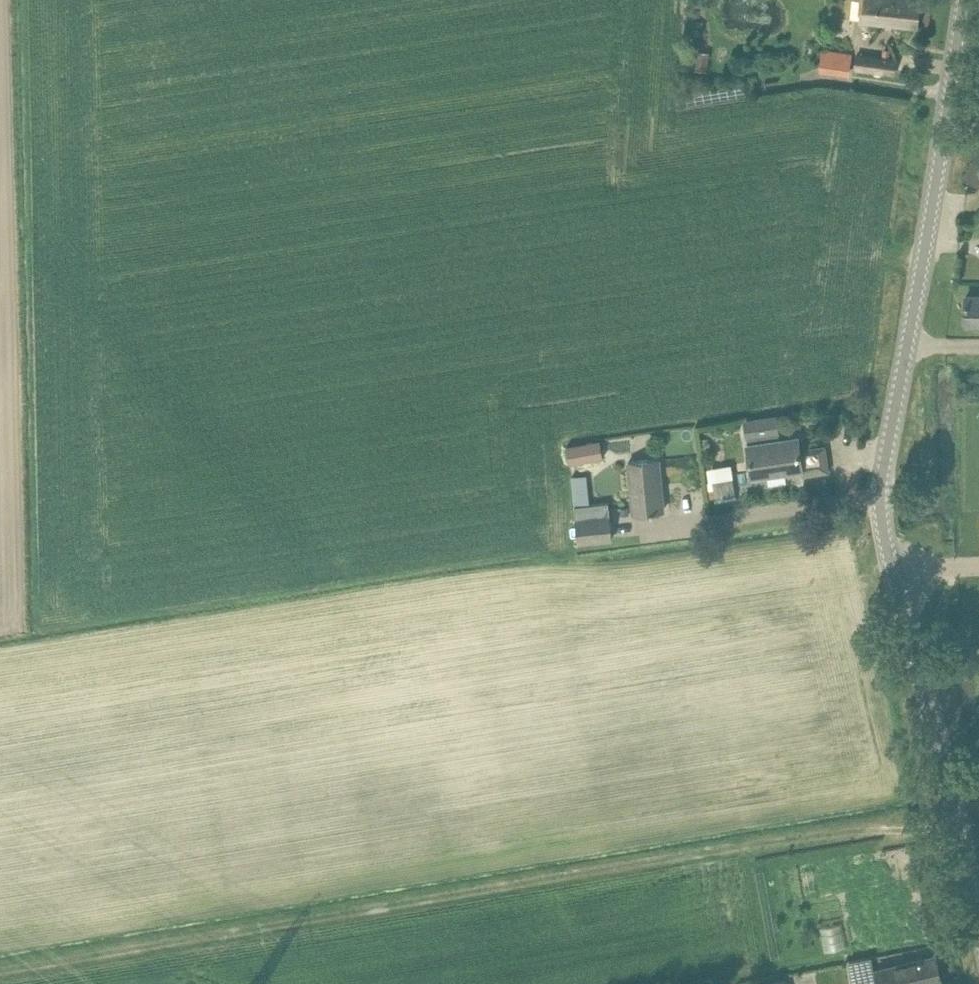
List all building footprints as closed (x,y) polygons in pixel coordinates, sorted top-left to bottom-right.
[(898,25),(918,27),(920,0),(916,0),(863,0),(861,20),(898,25)] [(823,48),(819,69),(849,73),(852,52),(823,48)] [(896,60),(857,54),(855,68),(894,74),(896,60)] [(697,57),(696,71),(708,72),(710,58),(697,57)] [(966,296),(966,324),(978,324),(978,296),(966,296)] [(779,432),(777,416),(745,421),(753,475),(802,468),(803,475),(829,471),(825,445),(800,449),(798,437),(778,440),(777,432),(779,432)] [(602,441),(568,448),(571,463),(605,456),(602,441)] [(664,510),(659,458),(629,461),(634,513),(651,511),(651,512),(655,512),(655,511),(664,510)] [(716,497),(736,494),(734,477),(713,481),(716,497)] [(612,538),(610,515),(609,502),(575,505),(578,541),(612,538)] [(845,923),(822,926),(825,950),(848,947),(845,923)] [(941,979),(935,956),(923,959),(922,957),(919,958),(919,960),(877,970),(879,978),(863,982),(863,983),(921,983),(941,979)]
